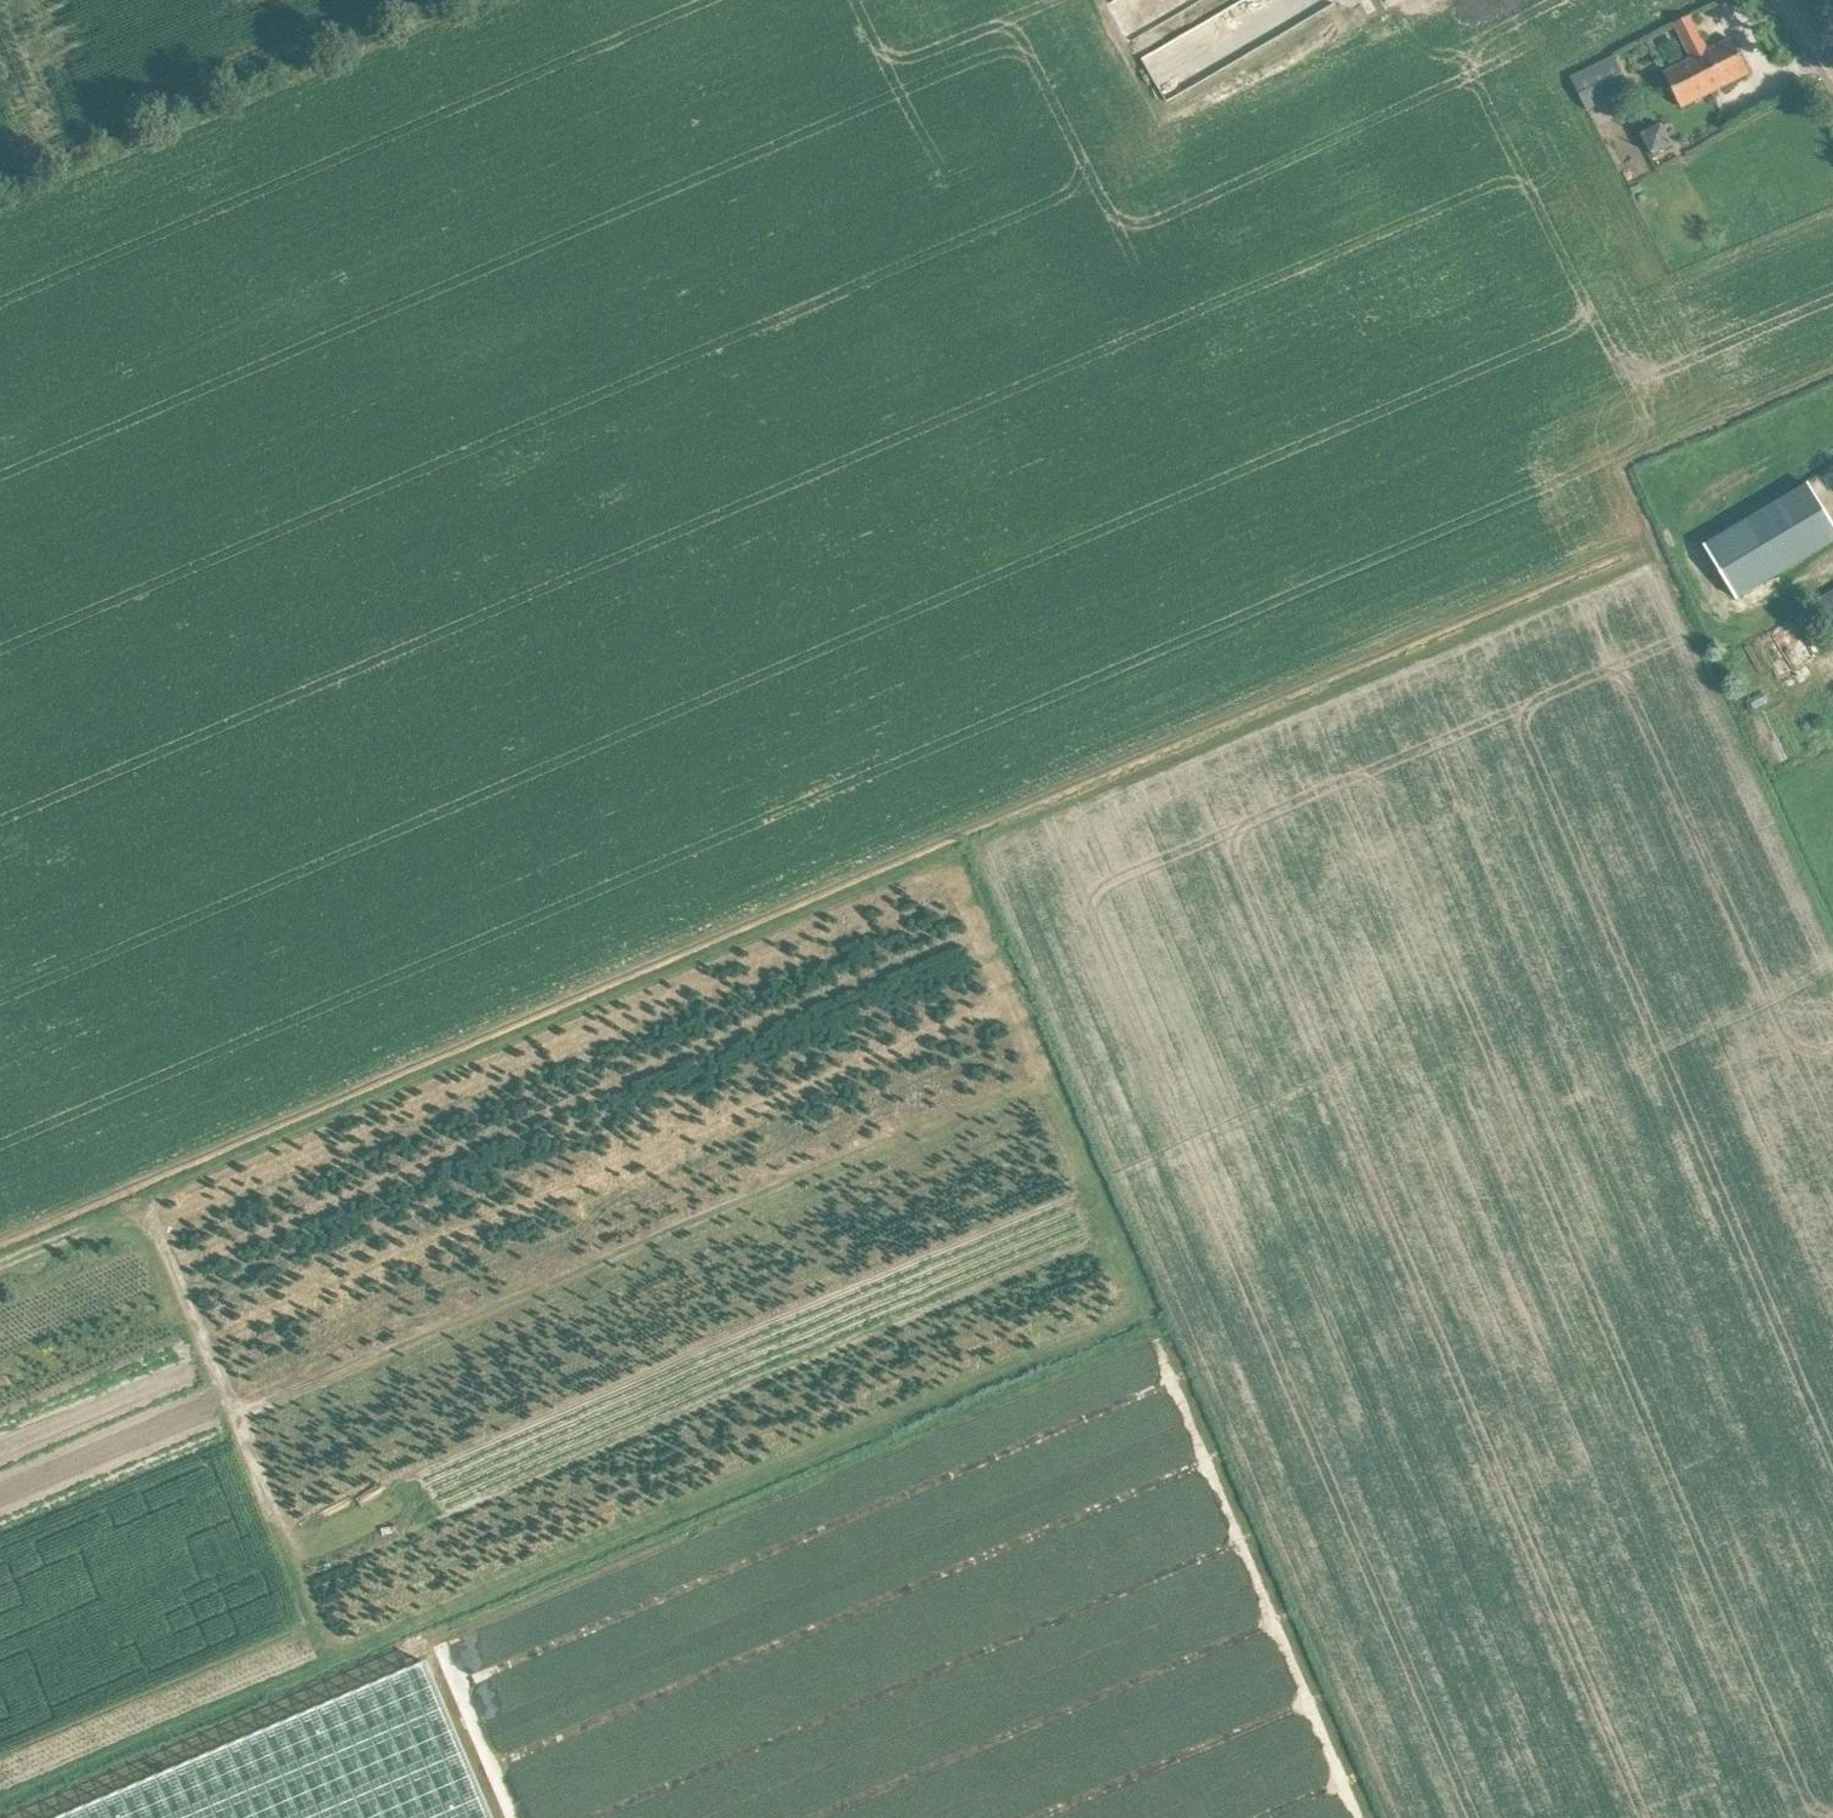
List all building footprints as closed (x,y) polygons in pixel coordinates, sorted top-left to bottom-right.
[(1749,73),(1732,39),(1708,50),(1691,16),(1674,24),(1692,59),(1664,73),(1681,107),(1728,84),(1749,73)] [(1652,38),(1646,41),(1656,60),(1661,58),(1652,38)] [(1571,76),(1585,103),(1626,82),(1612,55),(1571,76)] [(1640,133),(1651,154),(1672,143),(1662,122),(1640,133)] [(1731,603),(1832,540),(1832,536),(1804,489),(1701,553),(1731,603)] [(1814,603),(1832,633),(1832,592),(1814,603)]
